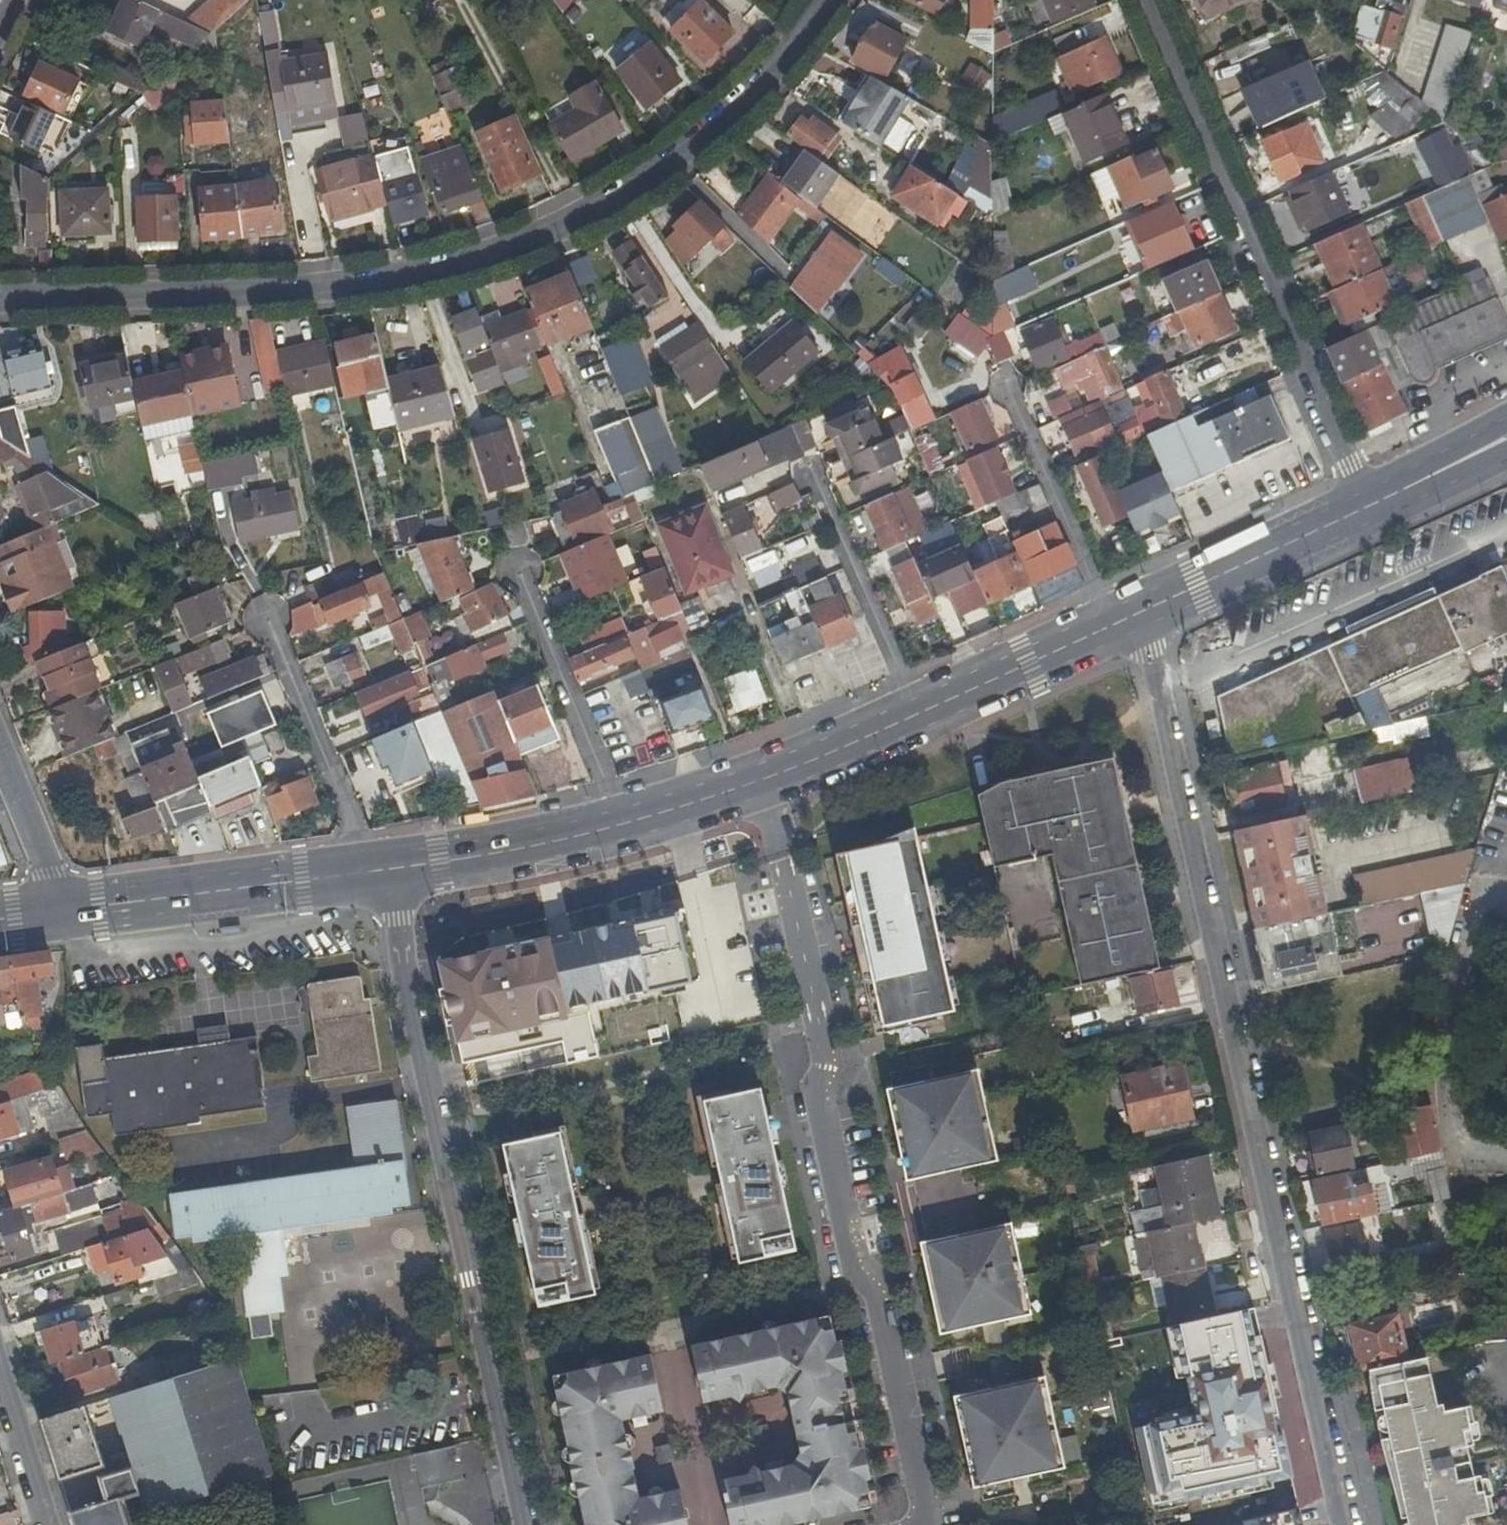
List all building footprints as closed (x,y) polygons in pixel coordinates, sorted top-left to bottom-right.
[(150,0),(120,0),(108,26),(140,42),(150,21),(194,41),(209,27),(189,18),(158,4),(150,0)] [(158,4),(189,18),(195,4),(186,0),(160,0),(158,4)] [(569,12),(579,0),(553,0),(569,12)] [(664,16),(706,57),(734,28),(705,0),(680,0),(664,16)] [(993,45),(993,0),(972,0),(972,36),(993,45)] [(1051,14),(1082,0),(1044,0),(1051,14)] [(1200,11),(1226,0),(1195,0),(1200,11)] [(1358,0),(1351,31),(1386,43),(1396,12),(1387,9),(1389,0),(1373,0),(1372,4),(1358,0)] [(871,16),(852,55),(882,69),(901,31),(871,16)] [(1429,106),(1438,114),(1468,26),(1444,18),(1417,96),(1429,106)] [(209,27),(194,41),(195,54),(216,52),(212,25),(209,27)] [(1102,30),(1093,33),(1097,43),(1106,39),(1102,30)] [(1268,30),(1222,49),(1229,65),(1238,61),(1247,83),(1277,70),(1270,54),(1277,52),(1268,30)] [(1093,33),(1053,50),(1069,87),(1099,74),(1100,75),(1118,68),(1106,39),(1097,43),(1093,33)] [(653,38),(618,65),(647,102),(682,75),(653,38)] [(278,46),(263,49),(270,87),(284,86),(287,106),(332,100),(324,49),(280,55),(278,46)] [(444,105),(446,111),(473,99),(454,54),(427,66),(444,105)] [(39,56),(24,87),(62,106),(77,74),(39,56)] [(984,84),(992,68),(973,57),(964,72),(984,84)] [(1384,65),(1365,74),(1379,104),(1372,110),(1396,131),(1429,106),(1417,96),(1384,65)] [(124,80),(142,88),(152,78),(131,68),(124,80)] [(912,92),(874,73),(868,84),(864,81),(851,103),(855,105),(847,119),(883,141),(912,92)] [(596,78),(545,107),(571,155),(601,138),(598,132),(620,120),(596,78)] [(144,97),(157,107),(167,94),(154,84),(144,97)] [(1101,87),(1043,111),(1049,126),(1066,119),(1080,154),(1122,136),(1101,87)] [(54,108),(26,96),(9,134),(37,146),(54,108)] [(1446,98),(1440,116),(1452,127),(1460,102),(1446,98)] [(196,144),(228,140),(222,99),(190,103),(196,144)] [(332,100),(287,106),(274,108),(276,120),(333,112),(332,100)] [(420,137),(453,127),(446,111),(444,105),(413,115),(420,137)] [(799,111),(788,129),(819,148),(833,125),(809,110),(806,116),(799,111)] [(512,111),(476,127),(502,185),(538,168),(512,111)] [(342,115),(345,144),(370,142),(368,113),(342,115)] [(598,132),(601,138),(623,126),(620,120),(598,132)] [(1279,124),(1259,133),(1277,173),(1296,164),(1290,152),(1295,150),(1284,126),(1280,127),(1279,124)] [(1429,127),(1413,135),(1433,175),(1458,162),(1450,147),(1448,148),(1442,138),(1437,141),(1429,127)] [(996,179),(994,139),(971,140),(974,207),(1011,206),(1010,178),(996,179)] [(418,156),(437,210),(470,198),(479,221),(491,217),(459,141),(418,156)] [(840,170),(800,142),(792,153),(801,160),(797,166),(787,180),(817,202),(840,170)] [(1130,148),(1086,166),(1096,191),(1116,183),(1124,202),(1148,191),(1152,202),(1159,199),(1174,192),(1153,142),(1131,152),(1130,148)] [(406,145),(373,154),(386,198),(392,220),(424,211),(406,145)] [(373,154),(372,148),(312,165),(326,214),(386,198),(373,154)] [(801,160),(792,153),(788,159),(797,166),(801,160)] [(952,184),(908,157),(890,187),(934,214),(952,184)] [(43,241),(42,171),(19,160),(20,192),(24,192),(25,220),(18,220),(18,228),(22,228),(22,242),(43,241)] [(1466,167),(1494,232),(1506,227),(1506,186),(1504,187),(1499,177),(1492,180),(1483,160),(1466,167)] [(1330,163),(1288,182),(1307,224),(1349,205),(1330,163)] [(787,180),(769,167),(739,207),(775,233),(800,198),(822,214),(826,209),(817,202),(787,180)] [(272,176),(234,182),(241,232),(279,227),(272,176)] [(241,232),(234,182),(196,187),(203,237),(241,232)] [(1448,183),(1432,190),(1448,225),(1475,213),(1466,196),(1456,200),(1448,183)] [(952,184),(934,214),(942,218),(960,188),(952,184)] [(108,185),(59,187),(62,239),(83,238),(83,231),(110,230),(108,185)] [(1440,233),(1420,188),(1403,195),(1424,241),(1440,233)] [(177,193),(137,194),(138,235),(178,234),(177,193)] [(1152,202),(1139,208),(1155,243),(1173,235),(1177,243),(1194,236),(1188,222),(1193,219),(1188,208),(1182,211),(1176,195),(1160,202),(1159,199),(1152,202)] [(734,232),(698,196),(674,220),(686,232),(698,221),(722,245),(734,232)] [(1316,234),(1335,279),(1377,261),(1357,216),(1316,234)] [(991,220),(990,271),(1009,263),(1002,220),(991,220)] [(793,280),(819,300),(859,248),(830,227),(805,260),(807,262),(793,280)] [(1367,321),(1394,379),(1415,369),(1417,371),(1419,373),(1421,375),(1424,376),(1427,376),(1430,376),(1432,376),(1434,375),(1436,373),(1439,371),(1440,368),(1440,365),(1441,361),(1441,358),(1506,329),(1506,320),(1495,293),(1489,296),(1478,272),(1482,270),(1467,234),(1445,243),(1461,278),(1367,321)] [(1063,252),(1072,271),(1105,256),(1096,237),(1063,252)] [(39,260),(51,259),(51,244),(39,245),(39,260)] [(669,291),(640,250),(623,262),(635,279),(628,284),(637,297),(643,293),(649,302),(669,291)] [(1161,270),(1175,303),(1216,285),(1202,253),(1161,270)] [(1040,284),(1055,279),(1047,258),(1033,263),(1040,284)] [(1009,263),(990,271),(990,277),(990,289),(1019,276),(1013,261),(1009,263)] [(1377,261),(1335,279),(1345,301),(1340,303),(1347,317),(1392,296),(1377,261)] [(528,299),(545,339),(545,340),(593,320),(570,266),(523,286),(528,299)] [(1175,303),(1160,309),(1169,329),(1186,321),(1194,338),(1231,322),(1216,285),(1175,303)] [(487,334),(498,367),(531,354),(528,345),(545,339),(528,299),(480,317),(487,334)] [(467,342),(487,334),(480,317),(475,304),(455,311),(467,342)] [(1062,348),(1063,351),(1071,347),(1087,340),(1104,333),(1100,324),(1061,340),(1047,309),(1019,321),(1035,360),(1062,348)] [(791,310),(741,352),(767,383),(817,341),(791,310)] [(272,344),(267,322),(252,321),(268,391),(283,387),(272,344)] [(1367,321),(1324,340),(1360,425),(1405,405),(1394,379),(1367,321)] [(679,366),(717,344),(702,324),(686,333),(683,327),(663,339),(679,366)] [(1001,325),(987,331),(996,352),(1010,346),(1001,325)] [(1123,325),(1104,333),(1112,351),(1131,343),(1123,325)] [(395,415),(388,384),(384,384),(372,330),(341,338),(346,360),(364,355),(372,388),(368,389),(375,419),(395,415)] [(272,344),(283,387),(334,377),(325,335),(272,344)] [(184,379),(186,388),(197,386),(199,398),(215,394),(217,400),(239,395),(226,336),(188,344),(195,377),(184,379)] [(1104,339),(1103,336),(1087,342),(1087,340),(1071,347),(1078,363),(1063,370),(1064,374),(1083,366),(1091,362),(1094,370),(1101,386),(1105,384),(1089,345),(1104,339)] [(604,347),(619,384),(645,374),(631,337),(604,347)] [(1120,378),(1104,339),(1089,345),(1105,384),(1120,378)] [(902,354),(884,361),(879,368),(886,375),(888,374),(892,373),(903,398),(899,400),(907,418),(934,407),(909,344),(900,348),(902,354)] [(43,346),(7,353),(15,391),(51,383),(43,346)] [(1063,351),(1056,354),(1063,370),(1078,363),(1071,347),(1063,351)] [(131,375),(125,348),(80,359),(90,402),(135,391),(131,375)] [(501,378),(491,350),(482,353),(492,381),(501,378)] [(553,353),(539,359),(555,397),(569,392),(553,353)] [(1165,361),(1124,379),(1137,411),(1146,407),(1147,410),(1156,406),(1155,403),(1159,402),(1162,409),(1141,418),(1142,421),(1143,422),(1184,404),(1165,361)] [(1091,362),(1083,366),(1087,373),(1094,370),(1091,362)] [(395,415),(397,422),(453,411),(438,363),(386,373),(388,384),(395,415)] [(181,364),(131,375),(135,391),(141,419),(190,408),(186,388),(184,379),(181,364)] [(1137,411),(1124,379),(1115,383),(1118,391),(1106,396),(1114,416),(1117,415),(1124,429),(1142,421),(1141,418),(1137,411)] [(1252,379),(1220,392),(1226,405),(1257,391),(1252,379)] [(637,387),(623,393),(628,406),(642,440),(656,434),(637,387)] [(1220,392),(1189,406),(1215,465),(1284,434),(1264,388),(1257,391),(1226,405),(1220,392)] [(978,392),(941,407),(957,443),(993,428),(978,392)] [(1104,434),(1088,395),(1057,409),(1074,447),(1104,434)] [(830,430),(837,427),(854,467),(847,470),(852,483),(893,466),(888,455),(899,450),(889,426),(880,430),(871,408),(862,412),(857,401),(824,415),(830,430)] [(642,440),(628,406),(591,420),(614,476),(616,475),(650,461),(642,440)] [(1189,406),(1144,425),(1160,462),(1161,464),(1170,485),(1215,466),(1215,465),(1189,406)] [(772,425),(725,446),(734,466),(766,452),(761,440),(766,438),(770,447),(799,434),(791,417),(772,425)] [(508,421),(474,431),(489,481),(523,471),(508,421)] [(0,436),(0,460),(10,456),(14,465),(20,462),(29,483),(25,485),(40,522),(54,516),(100,498),(0,436)] [(966,448),(986,495),(994,491),(1014,482),(994,436),(966,448)] [(919,445),(928,465),(937,461),(928,441),(919,445)] [(254,444),(201,456),(206,483),(221,479),(220,473),(240,469),(239,464),(257,460),(254,444)] [(1098,445),(1074,456),(1101,518),(1126,507),(1114,482),(1098,445)] [(650,461),(616,475),(623,491),(634,486),(657,476),(650,461)] [(1160,462),(1114,482),(1126,507),(1133,523),(1178,503),(1170,485),(1161,464),(1160,462)] [(790,471),(764,482),(767,488),(772,486),(778,499),(798,490),(790,471)] [(994,491),(1004,515),(1019,509),(1015,498),(1043,486),(1037,472),(1014,482),(994,491)] [(232,500),(240,535),(299,522),(292,487),(279,490),(277,480),(257,485),(259,494),(232,500)] [(861,493),(882,540),(904,530),(909,528),(889,481),(861,493)] [(559,500),(573,534),(609,519),(606,513),(626,505),(621,492),(611,497),(602,500),(596,485),(559,500)] [(721,500),(741,546),(762,537),(743,491),(721,500)] [(662,516),(686,573),(707,565),(710,571),(731,563),(704,498),(662,516)] [(912,549),(913,551),(958,533),(960,539),(966,536),(954,508),(948,511),(931,518),(937,532),(910,543),(912,549)] [(522,514),(500,519),(510,540),(528,535),(530,528),(522,514)] [(6,574),(7,577),(10,584),(3,586),(11,605),(73,580),(56,535),(60,533),(54,516),(40,522),(0,538),(0,542),(4,552),(0,554),(0,573),(6,574)] [(1013,536),(1037,593),(1080,575),(1056,517),(1013,536)] [(609,524),(565,541),(580,577),(586,574),(591,587),(629,572),(609,524)] [(419,536),(442,591),(472,579),(452,529),(424,535),(419,536)] [(909,541),(904,530),(882,540),(887,551),(909,541)] [(913,551),(928,586),(973,567),(960,539),(958,533),(913,551)] [(791,557),(798,576),(822,565),(815,547),(791,557)] [(977,570),(986,591),(1026,574),(1014,547),(1000,553),(1002,559),(977,570)] [(913,551),(912,549),(893,557),(909,593),(910,592),(917,608),(935,601),(928,586),(913,551)] [(303,576),(309,591),(358,571),(352,556),(303,576)] [(664,558),(640,568),(658,613),(666,610),(682,603),(664,558)] [(384,563),(292,601),(293,603),(295,607),(295,611),(296,615),(325,603),(328,610),(369,593),(379,617),(402,607),(384,563)] [(707,565),(686,573),(689,580),(710,571),(707,565)] [(823,566),(798,576),(823,635),(854,623),(839,586),(833,588),(824,565),(823,566)] [(1498,566),(1215,696),(1228,759),(1365,730),(1349,695),(1458,645),(1461,653),(1506,632),(1506,586),(1498,566)] [(473,600),(486,629),(510,619),(491,572),(476,577),(478,582),(460,589),(466,603),(473,600)] [(823,635),(798,576),(757,593),(781,656),(825,638),(823,635)] [(1,579),(3,586),(10,584),(7,577),(1,579)] [(218,581),(182,595),(194,625),(230,611),(218,581)] [(415,602),(402,607),(407,619),(420,614),(415,602)] [(584,621),(591,639),(606,634),(625,626),(633,623),(625,604),(584,621)] [(34,655),(63,644),(59,634),(50,637),(50,606),(34,606),(34,637),(25,641),(32,656),(34,655)] [(50,606),(50,637),(59,634),(59,628),(68,628),(68,606),(50,606)] [(379,617),(364,623),(369,636),(393,626),(408,661),(423,655),(407,619),(402,607),(379,617)] [(658,613),(638,621),(648,646),(684,632),(677,616),(669,619),(666,610),(658,613)] [(423,655),(442,701),(464,693),(458,680),(461,679),(456,666),(461,663),(462,665),(476,660),(473,654),(520,634),(514,618),(510,619),(486,629),(423,655)] [(158,653),(175,696),(195,688),(181,654),(219,639),(215,630),(158,653)] [(591,639),(568,649),(578,672),(590,668),(588,664),(614,654),(616,657),(635,649),(627,630),(608,638),(606,634),(591,639)] [(63,644),(34,655),(40,670),(46,668),(51,681),(42,685),(49,703),(52,702),(96,684),(78,638),(63,644)] [(357,640),(327,653),(335,674),(366,662),(357,640)] [(201,668),(209,687),(223,681),(251,669),(265,664),(257,645),(201,668)] [(359,681),(371,711),(387,705),(384,698),(396,693),(405,716),(414,713),(442,701),(423,655),(408,661),(359,681)] [(646,676),(640,660),(631,663),(641,687),(649,684),(646,676)] [(762,690),(751,663),(724,674),(735,701),(762,690)] [(251,669),(223,681),(230,698),(258,686),(251,669)] [(715,705),(703,675),(665,690),(677,720),(715,705)] [(540,677),(500,694),(521,744),(561,728),(540,677)] [(442,701),(414,713),(436,764),(453,805),(456,805),(455,801),(482,796),(483,799),(539,787),(521,744),(500,694),(495,680),(464,693),(442,701)] [(96,684),(52,702),(68,743),(93,733),(117,723),(101,683),(96,684)] [(225,729),(211,694),(194,701),(208,736),(225,729)] [(405,716),(377,728),(398,778),(436,764),(414,713),(405,716)] [(274,715),(249,725),(259,747),(271,743),(266,731),(278,726),(274,715)] [(1404,733),(1401,722),(1378,727),(1380,738),(1404,733)] [(243,728),(194,747),(214,796),(219,808),(254,793),(249,781),(262,775),(243,728)] [(174,801),(214,796),(194,747),(190,739),(167,749),(164,742),(141,752),(158,793),(169,788),(174,801)] [(1014,778),(978,795),(990,850),(1126,821),(1113,757),(1014,778)] [(1350,769),(1357,800),(1412,788),(1405,757),(1350,769)] [(1472,775),(1497,773),(1495,757),(1471,760),(1472,775)] [(271,784),(280,806),(319,791),(307,759),(272,773),(276,782),(271,784)] [(1273,762),(1226,773),(1235,815),(1282,805),(1273,762)] [(1295,814),(1235,827),(1257,925),(1317,912),(1295,814)] [(990,850),(993,866),(1050,855),(1067,925),(1145,910),(1126,821),(990,850)] [(870,1018),(937,1001),(899,828),(832,848),(870,1018)] [(1457,880),(1466,847),(1349,875),(1355,903),(1421,888),(1457,880)] [(1457,880),(1421,888),(1436,951),(1450,948),(1462,879),(1457,880)] [(683,909),(438,961),(459,1062),(556,1043),(562,1066),(594,1059),(582,1004),(698,981),(683,909)] [(1145,910),(1067,925),(1078,985),(1132,974),(1160,968),(1145,910)] [(1257,925),(1251,927),(1264,990),(1340,972),(1325,910),(1317,912),(1257,925)] [(48,952),(8,958),(16,1007),(18,1022),(41,1018),(38,1004),(41,1002),(39,992),(48,975),(54,974),(48,952)] [(0,959),(0,990),(9,988),(12,1008),(16,1007),(8,958),(0,959)] [(1160,968),(1132,974),(1138,1009),(1177,1002),(1168,967),(1160,968)] [(372,982),(313,991),(325,1061),(319,1062),(323,1086),(390,1075),(392,1075),(380,1001),(376,1002),(372,982)] [(18,1022),(16,1007),(12,1008),(0,1009),(0,1025),(18,1022)] [(113,1113),(116,1135),(202,1122),(201,1114),(268,1104),(266,1087),(265,1086),(257,1033),(136,1052),(104,1056),(102,1042),(76,1046),(86,1117),(113,1113)] [(1122,1076),(1134,1128),(1191,1115),(1180,1073),(1178,1063),(1131,1074),(1122,1076)] [(48,1089),(29,1074),(0,1083),(0,1105),(7,1103),(45,1090),(48,1089)] [(961,1077),(882,1094),(887,1119),(881,1120),(890,1161),(896,1160),(901,1185),(981,1168),(975,1143),(981,1142),(973,1101),(967,1102),(961,1077)] [(765,1084),(702,1097),(739,1263),(802,1251),(765,1084)] [(48,1089),(45,1090),(53,1113),(75,1108),(63,1085),(48,1089)] [(1435,1102),(1414,1106),(1425,1152),(1444,1148),(1442,1127),(1435,1102)] [(24,1131),(19,1114),(10,1117),(7,1103),(0,1105),(0,1139),(24,1131)] [(354,1114),(361,1179),(179,1205),(178,1206),(183,1242),(199,1240),(200,1246),(244,1240),(256,1322),(288,1317),(283,1284),(291,1282),(284,1235),(395,1219),(394,1213),(413,1211),(410,1188),(398,1108),(354,1114)] [(88,1133),(79,1114),(54,1121),(62,1141),(88,1133)] [(1341,1125),(1306,1133),(1315,1172),(1350,1164),(1341,1125)] [(88,1133),(62,1141),(68,1162),(99,1152),(88,1133)] [(511,1144),(506,1146),(540,1307),(599,1295),(583,1228),(576,1198),(561,1133),(536,1139),(511,1144)] [(1205,1152),(1153,1164),(1168,1224),(1190,1220),(1217,1215),(1205,1152)] [(57,1196),(46,1163),(4,1177),(14,1210),(57,1196)] [(1348,1168),(1314,1175),(1323,1222),(1374,1212),(1369,1184),(1352,1188),(1348,1168)] [(1448,1169),(1433,1170),(1436,1196),(1450,1194),(1448,1169)] [(61,1194),(68,1214),(70,1213),(84,1208),(78,1189),(61,1194)] [(61,1194),(57,1196),(14,1210),(0,1215),(0,1225),(13,1262),(40,1253),(31,1227),(68,1214),(61,1194)] [(84,1208),(70,1213),(72,1221),(87,1216),(84,1208)] [(151,1227),(142,1213),(100,1226),(105,1243),(148,1228),(151,1227)] [(1168,1224),(1145,1229),(1154,1273),(1160,1272),(1202,1264),(1200,1250),(1194,1251),(1193,1242),(1196,1242),(1190,1220),(1168,1224)] [(1346,1224),(1323,1229),(1332,1269),(1367,1261),(1360,1229),(1348,1232),(1346,1224)] [(105,1243),(100,1226),(53,1243),(59,1259),(88,1249),(105,1243)] [(105,1243),(88,1249),(95,1269),(109,1265),(117,1292),(150,1282),(178,1272),(148,1228),(105,1243)] [(994,1231),(915,1247),(920,1273),(914,1274),(923,1315),(929,1314),(934,1339),(1013,1322),(1008,1297),(1014,1296),(1006,1255),(999,1256),(994,1231)] [(1221,1312),(1212,1262),(1202,1264),(1213,1314),(1221,1312)] [(1202,1264),(1160,1272),(1171,1323),(1196,1318),(1213,1314),(1202,1264)] [(178,1272),(150,1282),(155,1296),(191,1284),(181,1271),(178,1272)] [(1157,1495),(1281,1471),(1244,1308),(1221,1312),(1213,1314),(1196,1318),(1171,1323),(1161,1327),(1177,1399),(1136,1410),(1157,1495)] [(1345,1326),(1354,1369),(1403,1358),(1393,1315),(1345,1326)] [(44,1348),(49,1367),(61,1363),(100,1350),(88,1316),(33,1335),(39,1350),(44,1348)] [(699,1360),(705,1389),(708,1403),(743,1396),(752,1401),(757,1393),(796,1384),(797,1381),(800,1383),(802,1383),(805,1394),(802,1399),(812,1447),(817,1450),(819,1461),(817,1461),(815,1464),(812,1462),(774,1471),(765,1465),(759,1474),(725,1481),(728,1495),(734,1524),(797,1524),(876,1508),(835,1317),(710,1343),(696,1346),(699,1360)] [(100,1350),(61,1363),(73,1398),(116,1384),(104,1348),(100,1350)] [(159,1362),(165,1380),(209,1365),(203,1348),(159,1362)] [(556,1377),(588,1524),(690,1524),(683,1491),(637,1501),(634,1489),(639,1488),(628,1433),(623,1434),(620,1423),(666,1413),(654,1356),(556,1377)] [(1367,1369),(1371,1390),(1378,1389),(1389,1439),(1382,1441),(1385,1455),(1393,1454),(1399,1480),(1409,1524),(1463,1524),(1466,1524),(1466,1521),(1466,1519),(1466,1518),(1494,1510),(1489,1493),(1484,1495),(1478,1474),(1472,1474),(1465,1445),(1471,1443),(1466,1422),(1472,1420),(1468,1402),(1442,1409),(1440,1401),(1433,1402),(1423,1356),(1367,1369)] [(40,1421),(74,1524),(121,1524),(114,1501),(135,1494),(142,1516),(193,1499),(260,1477),(269,1513),(272,1524),(283,1524),(276,1494),(269,1473),(244,1388),(237,1358),(209,1365),(165,1380),(103,1400),(122,1460),(93,1469),(74,1410),(40,1421)] [(1026,1384),(947,1401),(953,1426),(946,1428),(955,1469),(962,1467),(967,1492),(1046,1475),(1041,1450),(1047,1449),(1038,1408),(1032,1409),(1026,1384)] [(1378,1389),(1371,1390),(1382,1441),(1389,1439),(1378,1389)] [(432,1494),(437,1477),(460,1472),(453,1439),(411,1448),(421,1496),(432,1494)] [(1393,1454),(1385,1455),(1391,1480),(1399,1480),(1393,1454)] [(1293,1508),(1237,1518),(1239,1524),(1297,1524),(1293,1508)]
